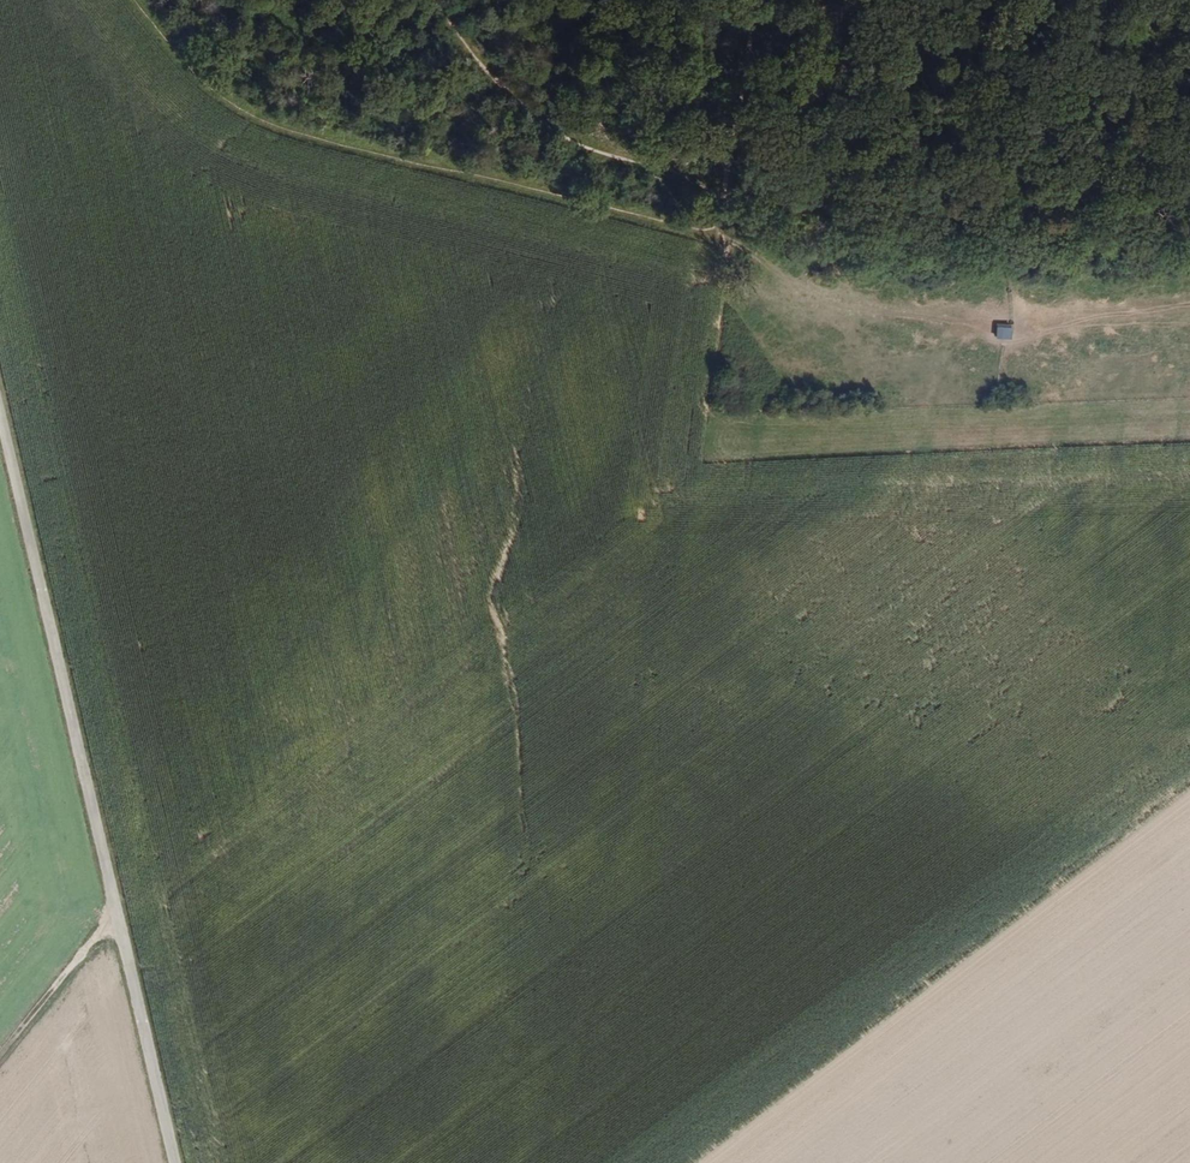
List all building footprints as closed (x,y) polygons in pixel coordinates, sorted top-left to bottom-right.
[(995,327),(995,339),(1011,339),(1011,327),(995,327)]
